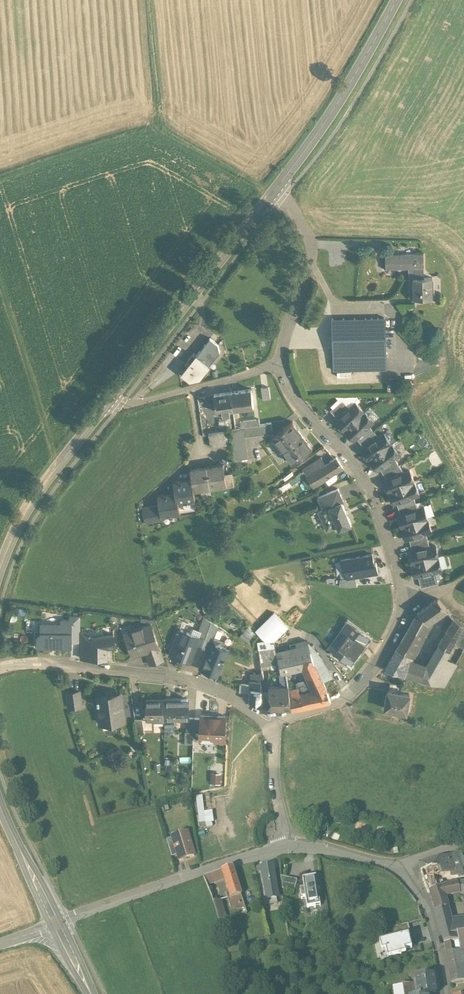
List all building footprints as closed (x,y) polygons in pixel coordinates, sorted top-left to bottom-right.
[(422,254),(398,255),(399,269),(404,269),(404,267),(422,266),(422,254)] [(431,278),(423,279),(423,269),(413,269),(414,279),(412,279),(413,299),(431,299),(431,278)] [(384,318),(331,319),(332,371),(385,370),(384,339),(384,318)] [(217,346),(209,339),(196,356),(208,366),(219,352),(217,346)] [(196,356),(194,354),(187,362),(190,363),(181,374),(189,380),(199,378),(208,366),(196,356)] [(262,388),(263,400),(272,399),(271,387),(262,388)] [(252,409),(250,391),(229,394),(231,412),(252,409)] [(229,394),(213,396),(215,414),(221,413),(221,415),(228,414),(228,412),(231,412),(229,394)] [(343,401),(341,401),(330,411),(338,419),(350,408),(343,401)] [(338,419),(336,422),(345,431),(364,412),(355,402),(350,408),(338,419)] [(364,412),(345,431),(354,440),(356,438),(369,426),(374,421),(364,412)] [(257,421),(238,424),(239,429),(258,426),(257,421)] [(296,429),(291,423),(271,439),(291,464),(311,447),(306,442),(304,443),(295,431),(296,429)] [(369,426),(356,438),(360,443),(374,431),(369,426)] [(241,429),(228,432),(233,462),(246,460),(241,429)] [(374,431),(360,443),(364,447),(378,437),(374,431)] [(223,432),(207,435),(209,448),(225,446),(223,432)] [(364,447),(362,449),(370,460),(391,443),(383,433),(378,437),(364,447)] [(391,443),(370,460),(377,470),(380,468),(394,457),(399,454),(391,443)] [(394,457),(380,468),(383,474),(399,465),(394,457)] [(336,458),(316,471),(322,480),(341,468),(341,469),(342,468),(336,458)] [(222,465),(206,468),(209,488),(226,485),(224,475),(222,465)] [(399,465),(383,474),(387,479),(404,472),(399,465)] [(206,468),(189,471),(190,480),(191,480),(193,491),(209,488),(206,468)] [(387,479),(384,480),(389,492),(414,482),(409,470),(404,472),(387,479)] [(322,480),(316,471),(305,479),(306,481),(308,480),(312,487),(322,480)] [(293,478),(278,489),(281,494),(297,483),(293,478)] [(190,480),(173,483),(174,494),(175,494),(177,503),(186,502),(187,502),(187,501),(194,500),(193,491),(191,480),(190,480)] [(414,482),(389,492),(394,504),(396,503),(413,496),(419,494),(414,482)] [(338,490),(317,499),(322,511),(341,503),(343,502),(338,490)] [(174,494),(157,497),(158,507),(160,517),(161,517),(179,513),(177,503),(175,494),(174,494)] [(413,496),(396,503),(398,509),(415,503),(413,496)] [(322,511),(318,513),(327,532),(338,528),(339,531),(351,526),(341,503),(322,511)] [(415,503),(398,509),(401,515),(418,509),(415,503)] [(158,507),(141,509),(144,524),(161,521),(161,517),(160,517),(158,507)] [(401,515),(398,516),(402,528),(427,519),(423,507),(418,509),(401,515)] [(427,519),(402,528),(406,540),(409,539),(426,534),(431,532),(427,519)] [(426,534),(409,539),(410,545),(428,540),(426,534)] [(428,540),(410,545),(412,551),(429,547),(428,540)] [(412,551),(409,552),(412,565),(438,558),(435,546),(429,547),(412,551)] [(374,556),(342,563),(346,582),(379,576),(374,556)] [(438,558),(412,565),(415,577),(418,577),(435,572),(441,571),(438,558)] [(435,572),(418,577),(421,588),(438,584),(435,572)] [(437,600),(418,613),(410,627),(423,634),(430,623),(446,610),(437,600)] [(273,616),(256,633),(266,643),(272,645),(286,630),(273,616)] [(38,649),(71,649),(71,642),(71,629),(79,629),(79,617),(70,617),(70,621),(61,621),(62,626),(41,626),(41,638),(38,638),(38,649)] [(426,667),(409,662),(404,677),(442,687),(463,650),(463,638),(459,635),(463,626),(454,620),(426,667)] [(370,639),(349,624),(331,649),(351,664),(370,639)] [(150,626),(124,636),(125,639),(123,643),(124,646),(128,647),(132,658),(145,654),(158,649),(150,626)] [(410,627),(396,650),(409,658),(414,651),(423,634),(410,627)] [(79,629),(71,629),(71,642),(79,642),(79,629)] [(199,638),(181,631),(178,638),(179,639),(173,657),(172,656),(171,657),(190,664),(196,646),(199,638)] [(215,634),(208,631),(207,635),(202,648),(202,649),(208,652),(211,644),(215,634)] [(207,635),(201,632),(199,638),(196,646),(202,648),(207,635)] [(90,639),(89,639),(89,646),(90,659),(105,658),(105,647),(113,646),(113,636),(90,639)] [(264,643),(257,644),(260,668),(277,664),(280,675),(285,675),(287,671),(300,668),(303,671),(314,693),(325,690),(314,666),(309,654),(307,643),(305,642),(295,645),(296,649),(276,653),(274,645),(272,645),(266,643),(264,643)] [(228,651),(211,644),(208,652),(202,668),(219,674),(228,651)] [(158,649),(145,654),(149,666),(162,662),(158,649)] [(409,658),(396,650),(385,671),(404,677),(409,662),(409,658)] [(237,678),(237,670),(225,670),(225,678),(237,678)] [(262,675),(249,676),(250,692),(260,690),(259,681),(262,680),(262,675)] [(402,687),(390,685),(389,691),(401,693),(402,687)] [(287,688),(268,689),(269,703),(270,712),(291,710),(288,692),(287,688)] [(260,690),(250,692),(250,703),(259,708),(259,711),(259,712),(270,712),(269,703),(260,702),(260,690)] [(314,693),(299,697),(297,690),(288,692),(291,710),(301,709),(330,702),(325,690),(314,693)] [(389,691),(388,691),(385,708),(406,712),(406,711),(405,711),(408,695),(409,695),(409,694),(401,693),(389,691)] [(78,692),(67,694),(69,708),(80,706),(78,692)] [(119,695),(97,698),(100,721),(113,720),(113,723),(123,722),(119,695)] [(187,700),(163,701),(163,719),(186,718),(186,708),(187,708),(187,700)] [(163,701),(145,701),(146,721),(163,720),(163,719),(163,701)] [(225,719),(200,717),(199,735),(213,735),(213,742),(223,742),(225,719)] [(194,718),(186,718),(186,732),(193,732),(194,718)] [(142,720),(134,720),(136,735),(144,736),(142,720)] [(222,773),(211,773),(211,784),(222,785),(222,773)] [(206,794),(199,794),(200,826),(207,825),(206,794)] [(178,854),(180,860),(194,856),(187,833),(173,837),(178,854)] [(178,854),(173,837),(167,839),(172,856),(178,854)] [(462,851),(453,854),(454,859),(455,859),(457,869),(449,871),(451,877),(459,875),(463,874),(463,867),(463,855),(462,851)] [(453,854),(435,858),(437,866),(443,864),(445,872),(449,871),(457,869),(455,859),(454,859),(453,854)] [(435,858),(420,863),(421,871),(437,866),(435,858)] [(272,865),(262,866),(266,883),(260,884),(263,902),(270,901),(269,898),(277,897),(272,865)] [(262,866),(256,867),(260,884),(266,883),(262,866)] [(437,866),(421,871),(424,879),(428,892),(430,891),(439,888),(447,885),(448,885),(448,880),(443,881),(443,879),(436,881),(434,876),(439,874),(437,866)] [(242,904),(231,867),(222,870),(224,877),(229,894),(232,902),(233,907),(242,904)] [(222,870),(202,877),(210,896),(212,902),(218,901),(211,882),(224,877),(222,870)] [(295,878),(280,874),(282,887),(293,890),(295,878)] [(458,883),(460,883),(459,878),(459,875),(451,877),(447,877),(448,880),(448,885),(458,883)] [(316,876),(301,879),(303,888),(299,888),(300,898),(304,897),(306,909),(315,907),(315,904),(320,903),(316,876)] [(447,885),(439,888),(430,891),(434,903),(443,900),(446,899),(445,896),(460,894),(458,883),(448,885),(447,885)] [(218,901),(212,902),(218,922),(226,920),(220,900),(218,901)] [(443,900),(434,903),(438,917),(447,914),(443,900)] [(447,914),(438,917),(445,943),(459,940),(458,934),(457,931),(452,932),(447,914)] [(410,924),(392,928),(395,940),(412,936),(410,924)] [(395,940),(384,943),(386,951),(390,950),(392,958),(410,954),(409,951),(416,949),(412,936),(395,940)] [(452,953),(450,942),(445,943),(450,971),(461,969),(463,969),(463,945),(460,945),(460,951),(452,953)] [(461,969),(450,971),(452,984),(463,983),(463,976),(461,969)] [(415,979),(418,993),(435,993),(433,976),(415,979)] [(403,985),(404,993),(411,993),(409,984),(403,985)]
